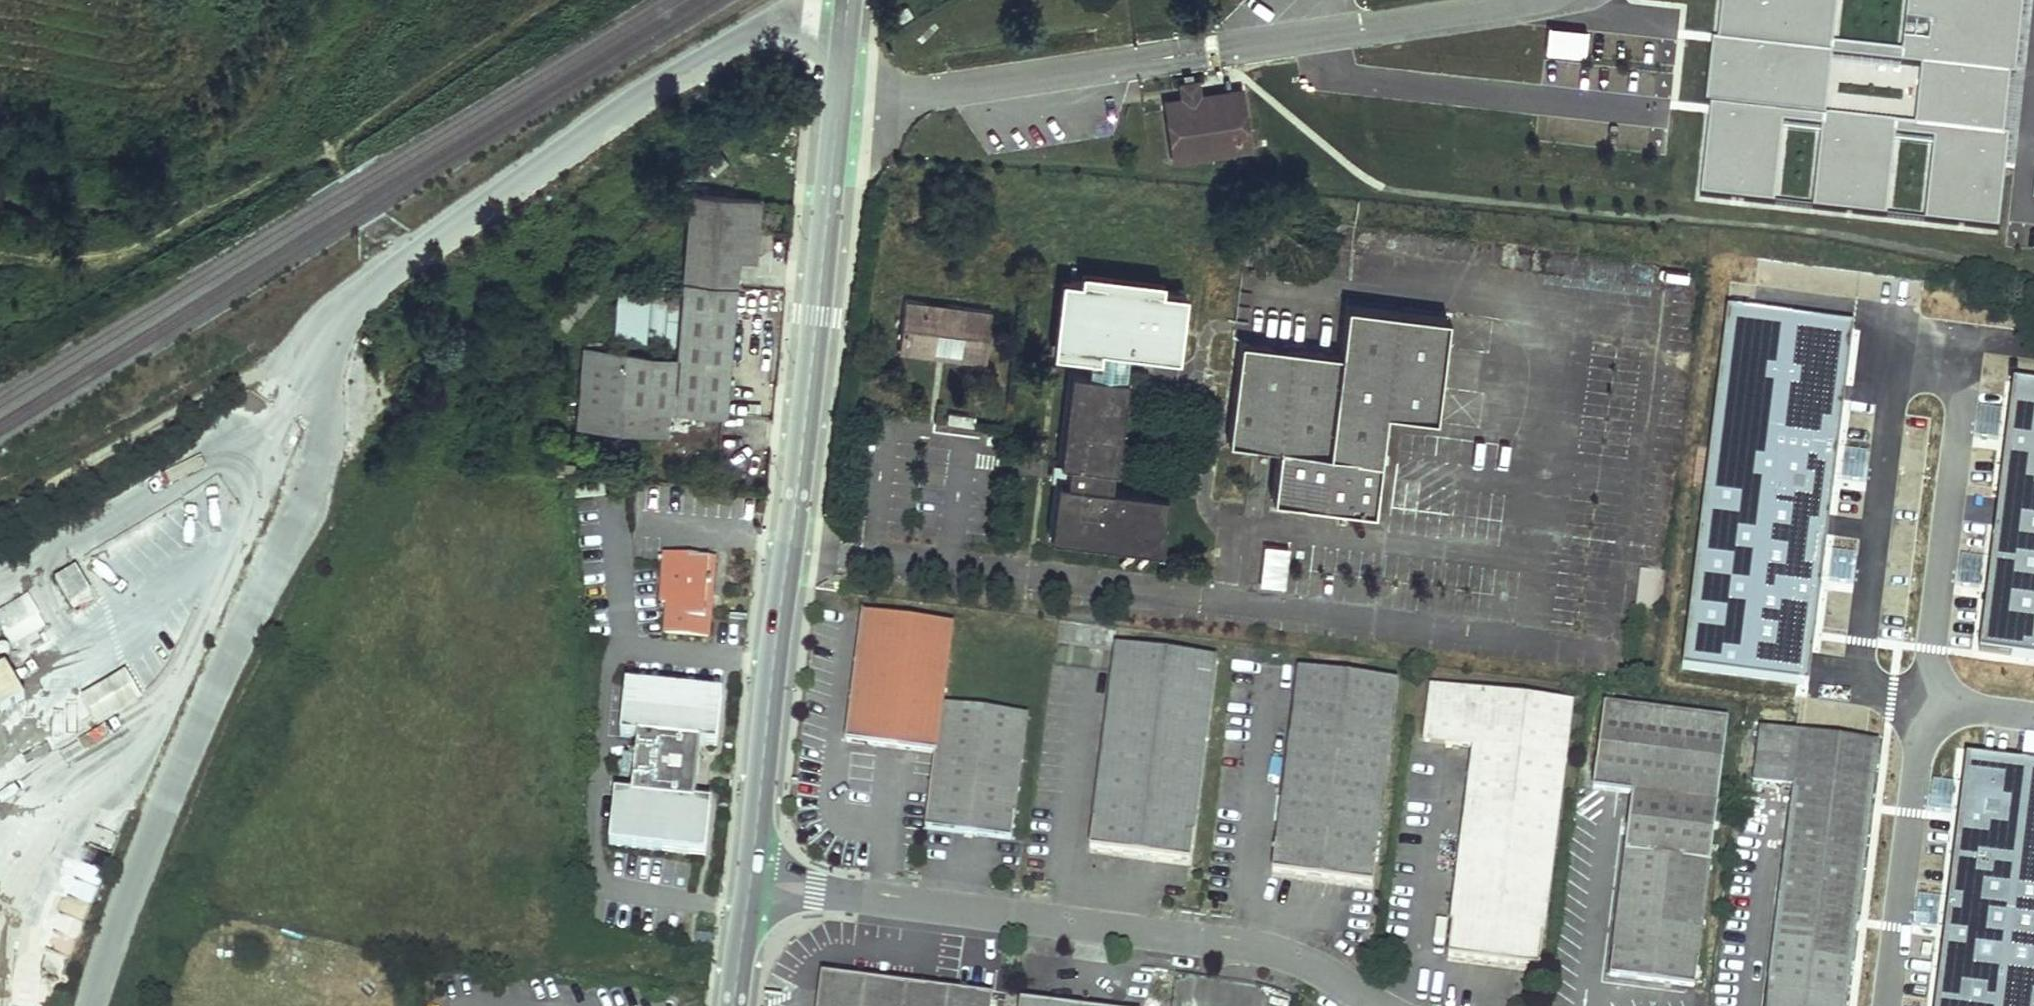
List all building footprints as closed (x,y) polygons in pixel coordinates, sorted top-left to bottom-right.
[(1927,42),(1903,39),(1901,52),(1832,44),(1837,0),(1718,0),(1705,105),(1709,106),(1699,197),(1772,206),(1781,124),(1821,128),(1812,210),(1885,218),(1894,136),(1933,140),(1923,221),(1997,230),(2008,136),(2004,136),(2020,0),(1906,0),(1904,21),(1929,24),(1927,42)] [(905,4),(889,14),(895,24),(912,14),(905,4)] [(1543,55),(1583,58),(1585,30),(1545,27),(1543,55)] [(1167,98),(1169,110),(1221,102),(1227,89),(1201,93),(1199,78),(1184,80),(1186,95),(1167,98)] [(1227,89),(1221,102),(1169,110),(1175,154),(1251,143),(1243,87),(1227,89)] [(594,356),(588,432),(666,438),(668,413),(722,417),(734,262),(754,264),(758,204),(686,198),(673,362),(594,356)] [(1184,294),(1160,291),(1161,281),(1081,271),(1080,281),(1062,279),(1053,351),(1095,356),(1093,375),(1068,372),(1057,464),(1068,466),(1066,483),(1055,481),(1048,538),(1156,552),(1163,494),(1109,487),(1128,352),(1176,358),(1184,294)] [(615,294),(610,337),(641,341),(647,298),(615,294)] [(1683,658),(1808,674),(1854,317),(1729,301),(1683,658)] [(910,302),(905,347),(941,351),(944,334),(966,337),(965,353),(964,364),(988,366),(995,312),(910,302)] [(1340,356),(1240,344),(1227,444),(1277,451),(1271,501),(1373,513),(1385,414),(1435,420),(1448,319),(1346,306),(1340,356)] [(941,351),(905,347),(903,358),(964,364),(965,353),(941,351)] [(1449,352),(1447,389),(1475,390),(1477,354),(1449,352)] [(582,355),(576,431),(588,432),(594,356),(582,355)] [(1979,643),(2033,650),(2033,378),(2013,375),(1979,643)] [(970,430),(972,417),(946,413),(944,425),(970,430)] [(1282,591),(1287,549),(1262,545),(1256,588),(1282,591)] [(669,555),(664,587),(681,590),(676,626),(715,633),(727,565),(669,555)] [(594,556),(592,574),(603,576),(605,558),(594,556)] [(78,573),(51,583),(62,611),(88,602),(78,573)] [(1640,613),(1666,615),(1671,579),(1645,575),(1640,613)] [(0,610),(0,631),(5,646),(43,634),(32,600),(0,610)] [(861,615),(844,740),(936,752),(926,828),(1010,840),(1027,715),(942,703),(952,628),(861,615)] [(1115,649),(1090,852),(1188,865),(1213,662),(1115,649)] [(57,695),(37,662),(0,684),(0,728),(57,695)] [(1292,673),(1271,876),(1371,889),(1384,778),(1395,686),(1292,673)] [(123,676),(75,701),(91,731),(139,706),(123,676)] [(723,696),(627,687),(622,738),(639,740),(633,798),(617,797),(612,848),(708,856),(713,805),(697,804),(702,746),(718,747),(723,696)] [(1429,688),(1425,722),(1422,744),(1473,751),(1447,959),(1539,971),(1572,706),(1429,688)] [(18,758),(50,737),(57,748),(87,729),(68,701),(8,741),(18,758)] [(1591,793),(1630,797),(1608,981),(1695,991),(1726,725),(1601,709),(1591,793)] [(1878,750),(1758,733),(1752,787),(1789,792),(1764,1005),(1847,1005),(1878,750)] [(1935,1005),(2033,1005),(2033,759),(1968,750),(1935,1005)] [(990,1004),(913,993),(821,980),(817,1005),(990,1005),(990,1004)]
